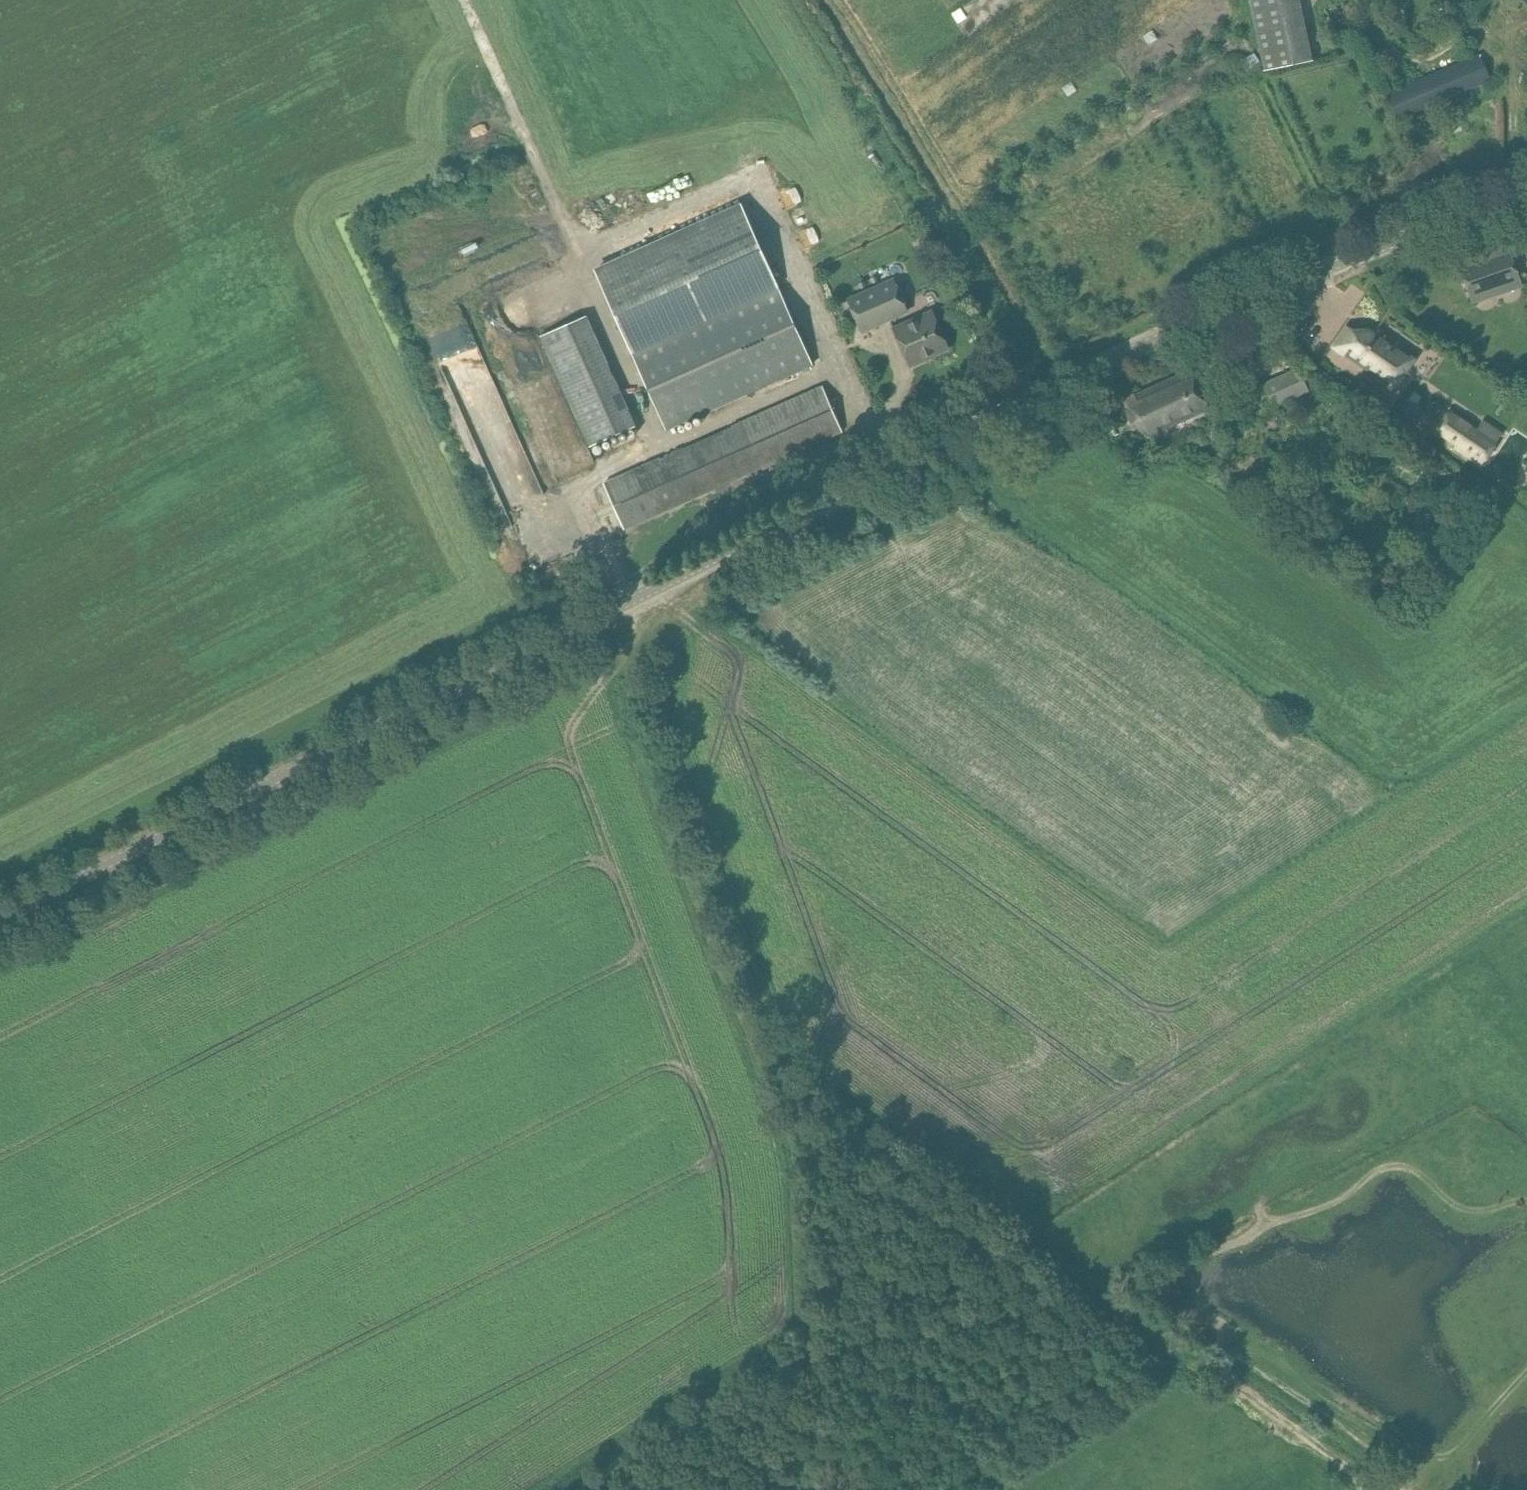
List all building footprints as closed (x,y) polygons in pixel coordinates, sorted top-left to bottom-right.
[(1266,71),(1313,61),(1301,0),(1251,0),(1266,71)] [(1241,62),(1249,74),(1263,65),(1255,54),(1241,62)] [(1389,93),(1400,119),(1491,80),(1480,54),(1389,93)] [(742,203),(595,269),(667,430),(814,365),(778,284),(742,203)] [(1462,271),(1470,294),(1520,277),(1512,254),(1462,271)] [(848,298),(863,334),(910,314),(895,278),(848,298)] [(894,328),(911,366),(949,348),(933,311),(894,328)] [(592,447),(608,439),(638,426),(587,314),(541,336),(592,447)] [(1416,355),(1372,324),(1368,330),(1363,337),(1351,329),(1348,327),(1334,346),(1393,388),(1416,355)] [(1123,400),(1133,423),(1152,435),(1210,408),(1192,369),(1123,400)] [(1306,391),(1297,371),(1265,385),(1274,406),(1306,391)] [(604,482),(616,510),(625,528),(843,431),(822,385),(604,482)] [(1450,413),(1438,430),(1457,443),(1454,449),(1481,466),(1496,444),(1450,413)]
